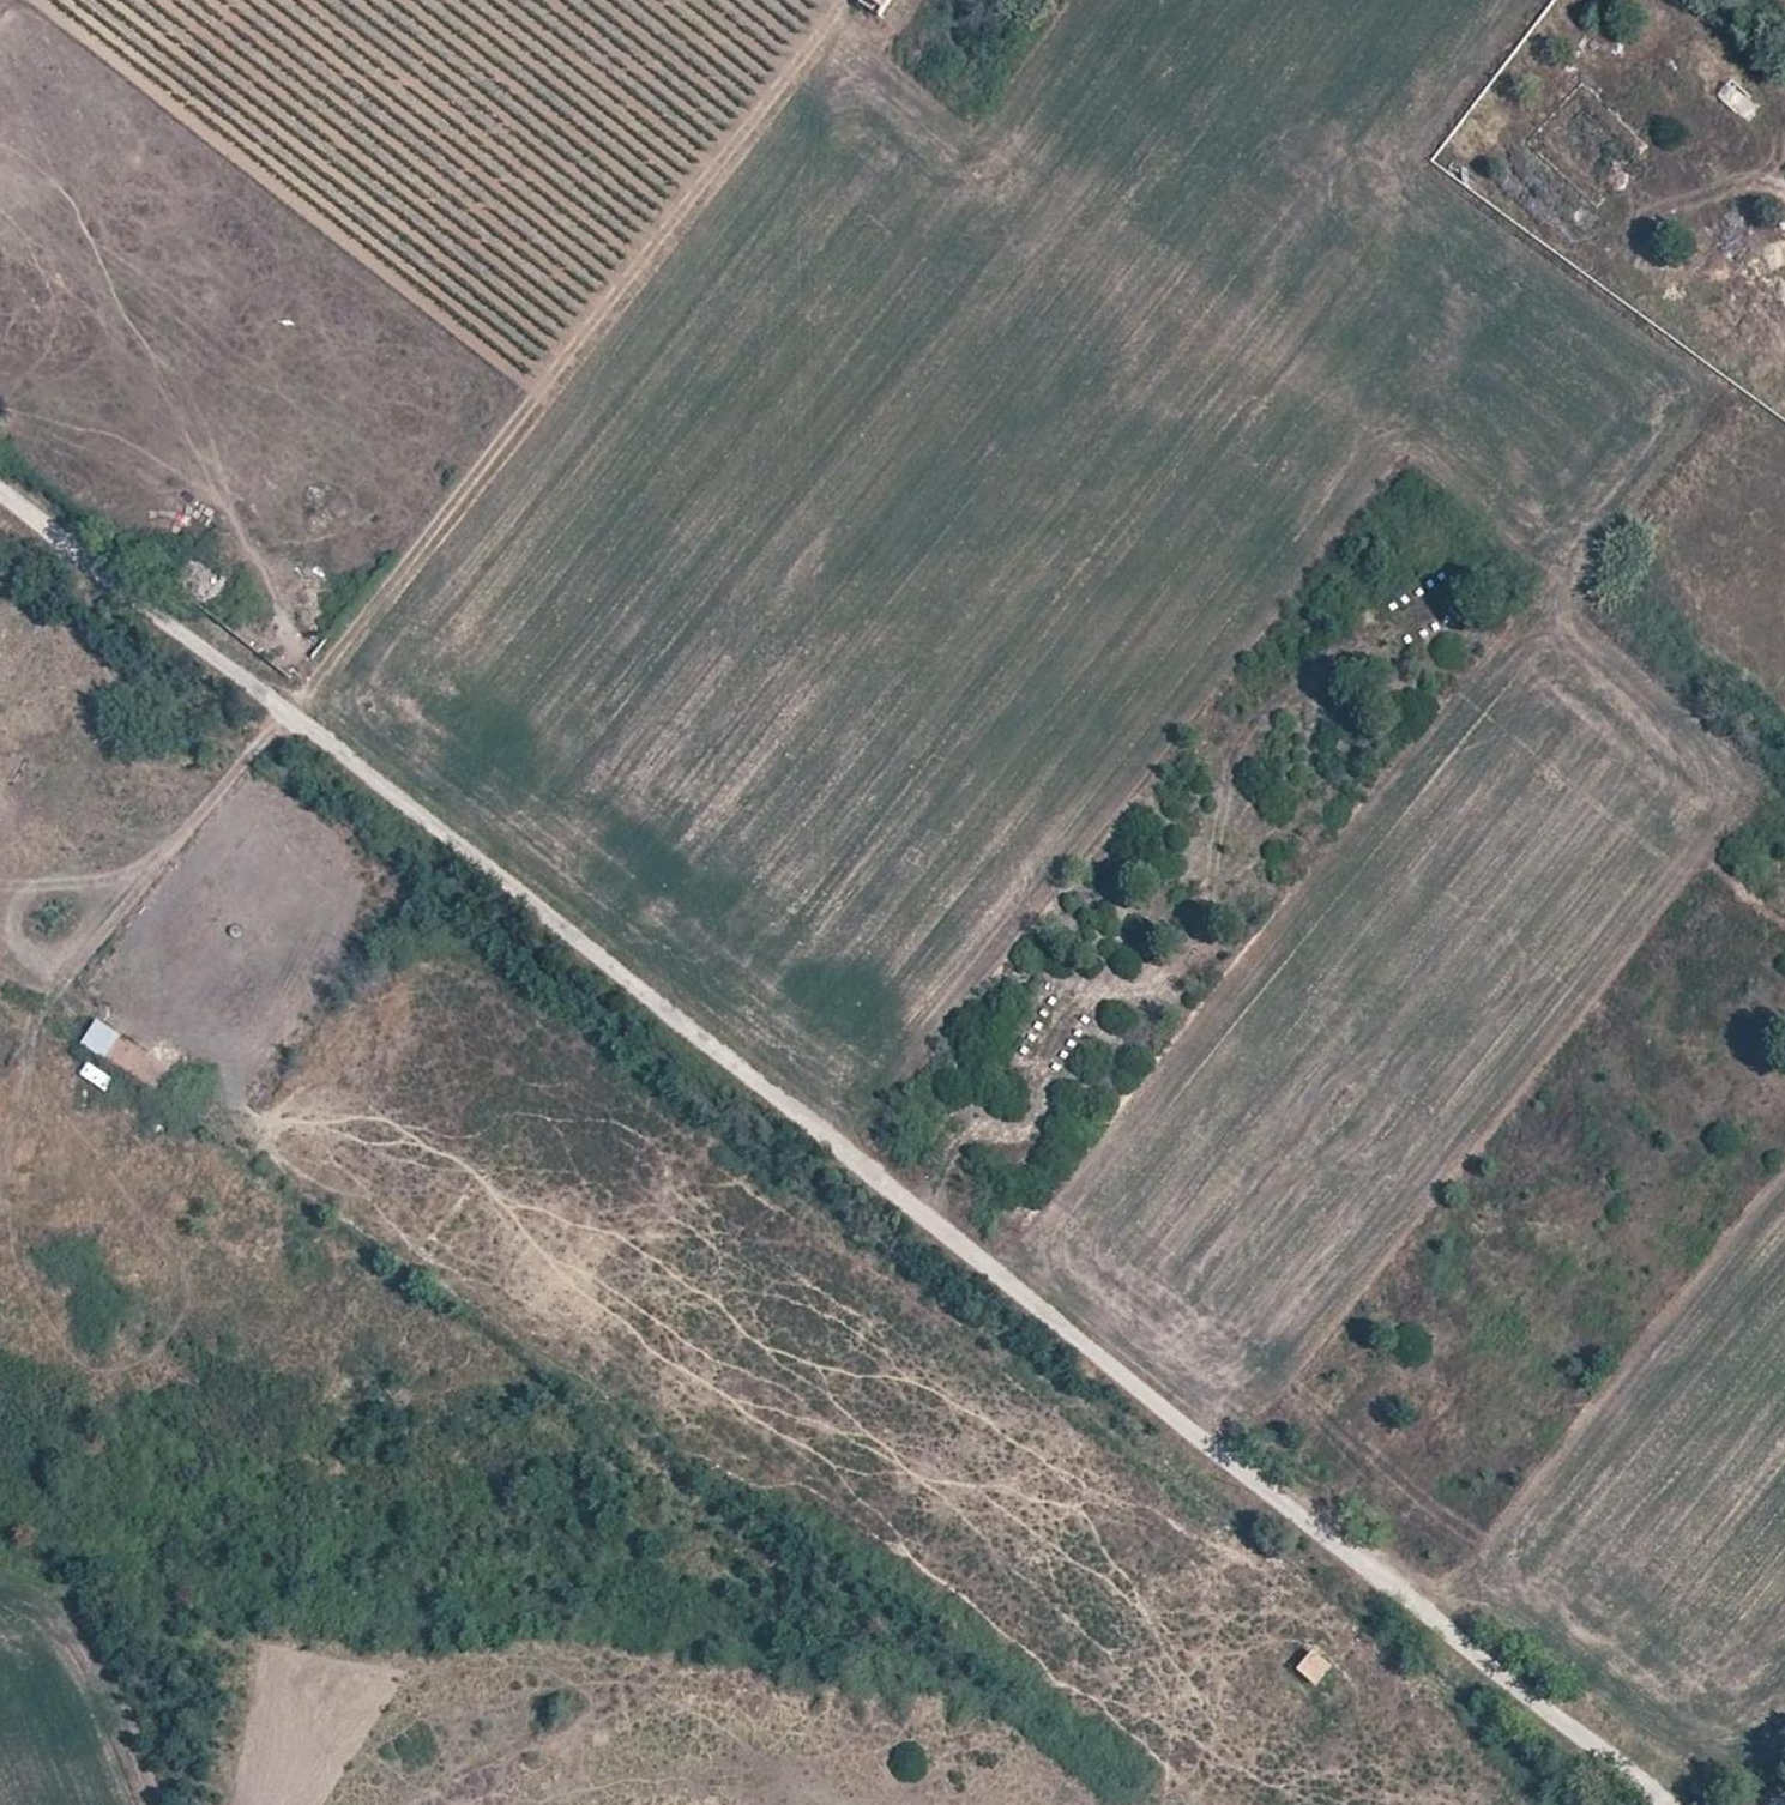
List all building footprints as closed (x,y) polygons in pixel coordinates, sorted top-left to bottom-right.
[(892,0),(865,0),(862,4),(880,17),(892,0)] [(1733,79),(1718,94),(1746,123),(1762,108),(1733,79)] [(92,1023),(78,1047),(155,1090),(169,1066),(92,1023)] [(87,1063),(79,1074),(102,1090),(110,1079),(87,1063)] [(1313,1687),(1331,1668),(1311,1650),(1294,1669),(1313,1687)]
